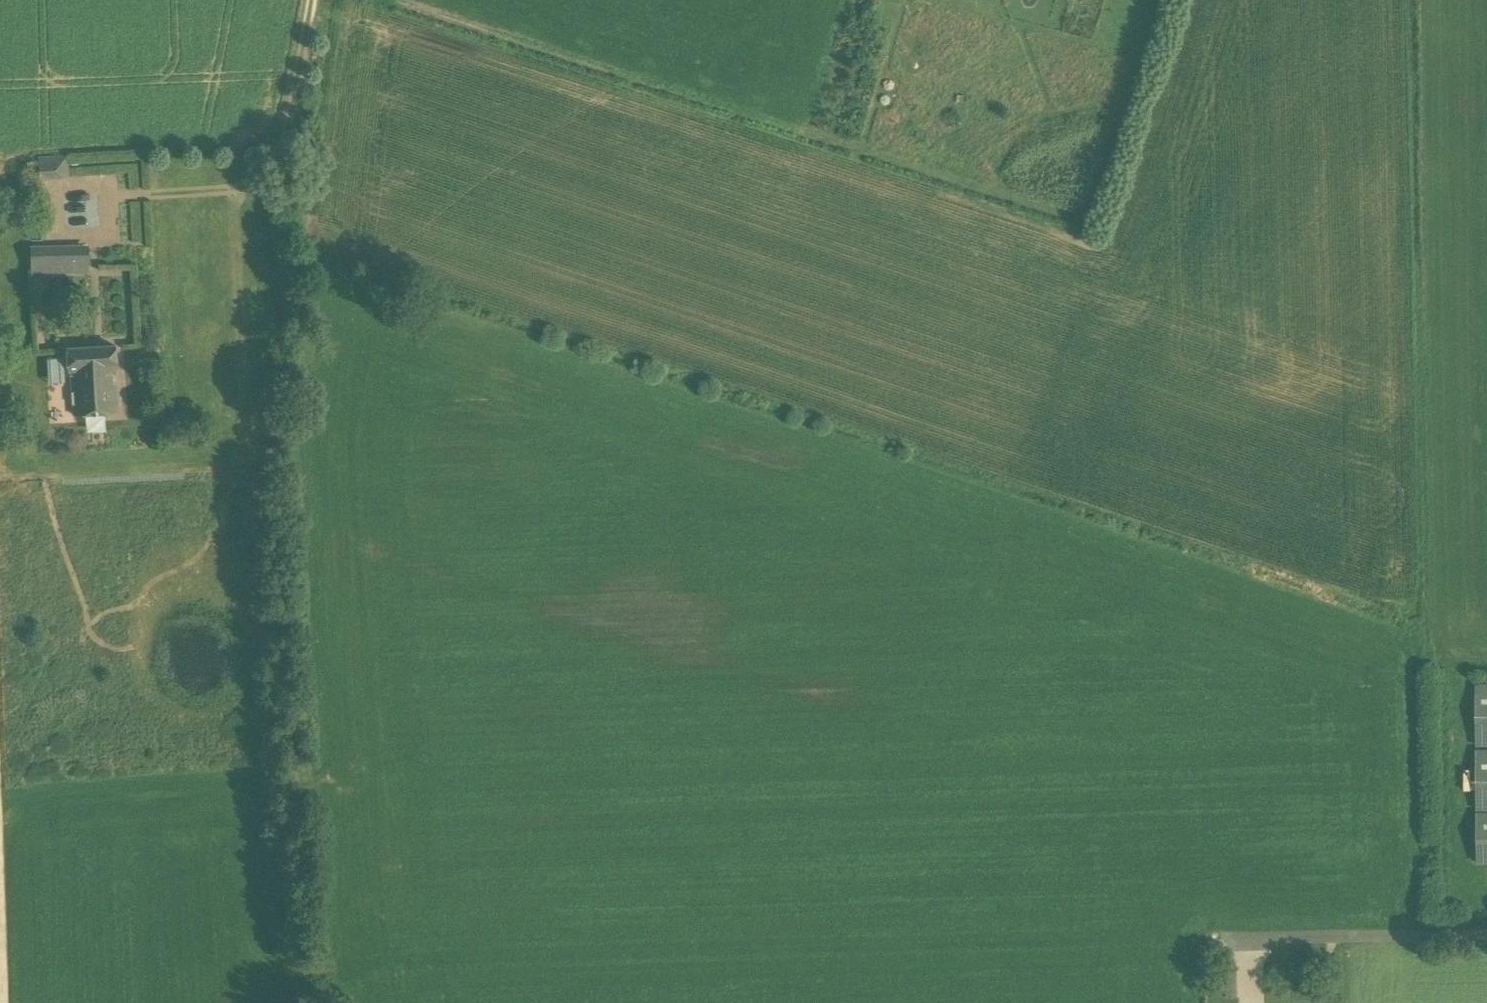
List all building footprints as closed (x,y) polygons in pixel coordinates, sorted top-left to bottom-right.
[(38,153),(39,175),(71,173),(70,151),(38,153)] [(32,270),(88,269),(88,249),(31,250),(32,270)] [(115,374),(115,364),(116,364),(115,345),(67,348),(69,370),(71,370),(73,414),(118,411),(116,382),(114,383),(113,374),(115,374)] [(1486,924),(1486,685),(1474,685),(1476,863),(1478,924),(1486,924)]
